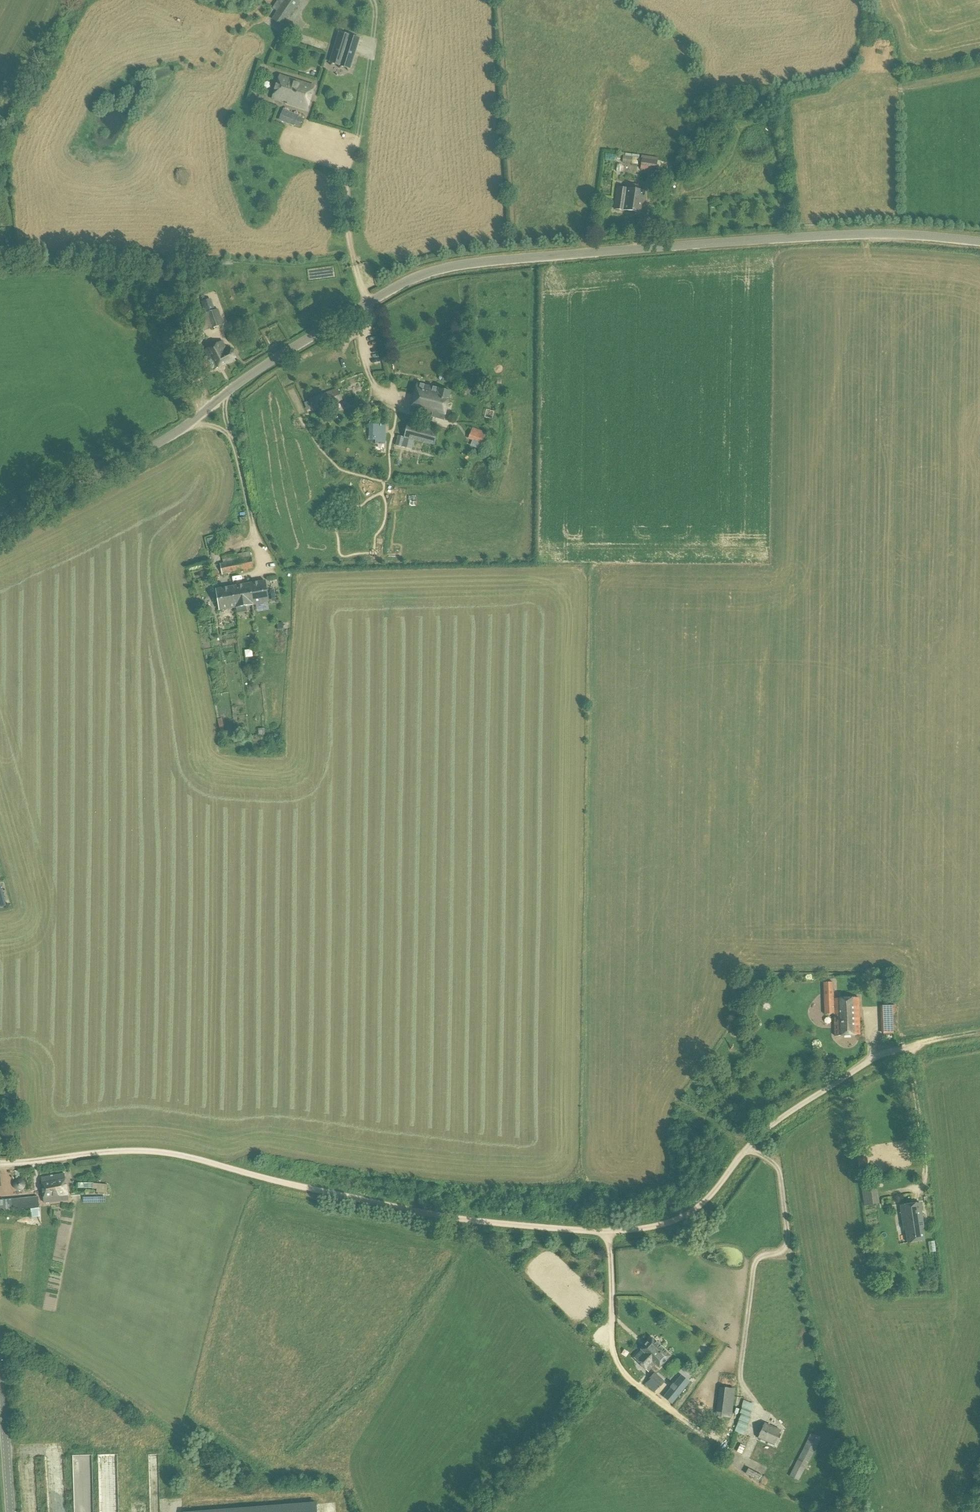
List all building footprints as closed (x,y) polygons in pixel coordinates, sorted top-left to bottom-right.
[(272,17),(281,23),(286,15),(288,16),(298,0),(283,0),(272,17)] [(340,32),(330,62),(349,69),(359,38),(340,32)] [(280,76),(272,100),(307,112),(314,89),(293,82),(293,80),(280,76)] [(280,121),(293,126),(294,125),(299,127),(303,118),(297,116),(283,110),(280,121)] [(622,163),(637,165),(638,161),(641,162),(640,170),(656,172),(658,158),(625,153),(625,156),(623,156),(622,163)] [(617,187),(614,209),(643,213),(646,191),(639,190),(640,185),(627,184),(626,188),(617,187)] [(205,316),(201,317),(205,331),(223,325),(218,309),(205,313),(205,316)] [(272,352),(280,350),(277,336),(269,337),(272,352)] [(223,341),(204,350),(206,354),(207,354),(210,359),(208,360),(213,370),(215,369),(236,358),(232,350),(229,352),(223,341)] [(208,360),(202,363),(207,373),(213,370),(208,360)] [(417,383),(411,410),(445,418),(451,392),(417,383)] [(464,385),(463,391),(474,394),(476,388),(464,385)] [(313,409),(341,399),(338,389),(309,400),(313,409)] [(373,424),(373,440),(385,440),(385,424),(373,424)] [(435,446),(438,432),(408,424),(404,438),(398,437),(396,446),(412,450),(414,440),(435,446)] [(473,428),(469,439),(482,444),(486,433),(473,428)] [(241,559),(251,556),(250,551),(222,557),(223,562),(230,561),(241,559)] [(241,559),(243,570),(253,568),(251,556),(241,559)] [(232,572),(243,570),(241,559),(230,561),(232,572)] [(222,575),(232,572),(230,561),(223,562),(220,563),(222,575)] [(250,584),(254,605),(269,602),(265,581),(250,584)] [(254,605),(250,584),(232,587),(235,608),(237,608),(238,613),(248,611),(247,606),(254,605)] [(235,608),(232,587),(216,590),(220,611),(235,608)] [(825,984),(826,1015),(834,1015),(834,1036),(860,1035),(859,998),(833,999),(832,983),(825,984)] [(882,1006),(883,1033),(892,1033),(892,1012),(896,1012),(896,1006),(882,1006)] [(65,1174),(42,1178),(43,1190),(45,1203),(69,1200),(67,1187),(65,1174)] [(872,1183),(862,1184),(863,1191),(873,1190),(872,1183)] [(0,1200),(0,1211),(40,1208),(39,1197),(0,1200)] [(920,1204),(901,1206),(904,1231),(906,1231),(908,1243),(923,1240),(921,1227),(923,1227),(920,1204)] [(635,1357),(649,1371),(657,1363),(660,1366),(670,1356),(651,1339),(646,1345),(635,1357)] [(697,1355),(702,1361),(715,1349),(709,1343),(697,1355)] [(646,1384),(655,1392),(658,1387),(660,1388),(665,1382),(655,1373),(649,1379),(650,1380),(646,1384)] [(663,1397),(663,1398),(664,1397),(672,1403),(671,1404),(672,1404),(690,1382),(689,1382),(689,1383),(681,1376),(681,1375),(674,1384),(673,1383),(672,1384),(673,1385),(671,1388),(670,1387),(670,1388),(663,1397)] [(721,1388),(717,1417),(731,1418),(734,1389),(721,1388)] [(739,1420),(737,1426),(746,1430),(748,1424),(739,1420)] [(764,1423),(758,1437),(774,1444),(777,1438),(779,1439),(781,1434),(779,1433),(780,1430),(764,1423)] [(811,1433),(789,1476),(798,1481),(820,1437),(811,1433)] [(750,1467),(748,1471),(763,1478),(765,1473),(750,1467)] [(154,1482),(162,1481),(162,1472),(153,1473),(154,1482)] [(143,1496),(143,1486),(135,1486),(135,1495),(143,1496)]
